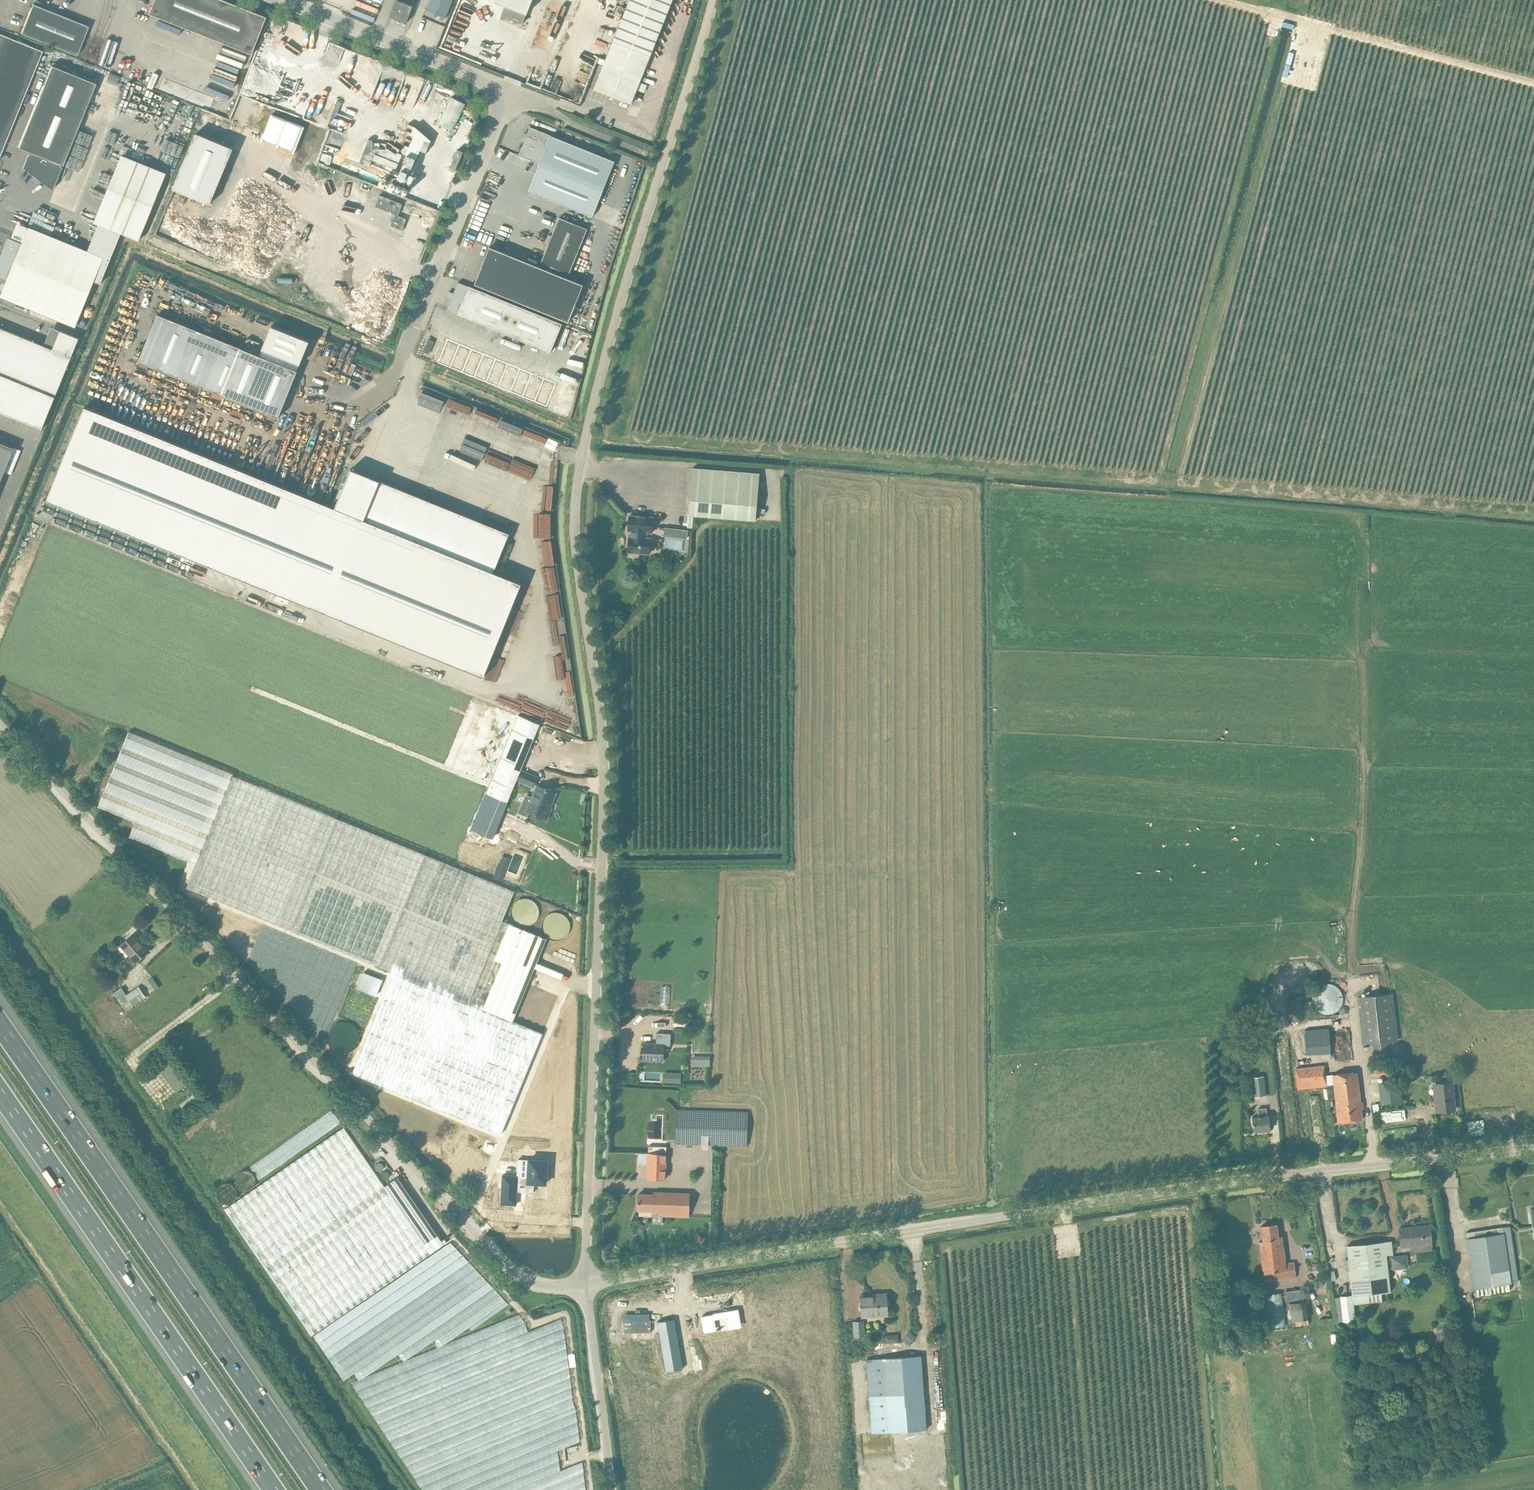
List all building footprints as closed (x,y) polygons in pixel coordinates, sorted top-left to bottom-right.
[(15,34),(26,0),(0,0),(0,29),(15,34)] [(150,13),(252,54),(267,16),(225,0),(155,0),(150,13)] [(412,6),(398,0),(395,0),(389,16),(392,17),(397,21),(398,19),(406,22),(412,6)] [(453,0),(430,0),(427,9),(433,12),(434,16),(437,17),(440,15),(446,17),(453,0)] [(505,5),(501,15),(522,24),(531,0),(493,0),(505,5)] [(594,89),(630,104),(650,55),(672,0),(629,0),(594,89)] [(33,4),(21,33),(76,55),(88,26),(33,4)] [(1282,26),(1296,29),(1297,23),(1283,21),(1282,26)] [(42,51),(0,33),(0,155),(42,51)] [(51,65),(18,147),(30,152),(25,166),(51,186),(60,164),(62,165),(95,83),(51,65)] [(452,131),(466,104),(451,97),(438,124),(452,131)] [(530,126),(519,155),(535,162),(535,163),(536,166),(538,166),(528,190),(592,216),(615,161),(530,126)] [(209,205),(233,149),(231,148),(196,133),(177,178),(172,189),(209,205)] [(371,139),(365,159),(375,162),(377,154),(392,158),(391,161),(399,164),(402,151),(384,146),(379,145),(380,141),(371,139)] [(419,157),(422,151),(410,146),(408,152),(419,157)] [(29,226),(22,242),(8,236),(0,256),(0,277),(7,280),(1,295),(76,326),(94,280),(100,283),(121,232),(139,239),(166,173),(121,154),(94,221),(99,223),(88,250),(29,226)] [(403,187),(415,158),(406,154),(397,178),(391,176),(386,187),(394,190),(394,189),(406,194),(408,189),(403,187)] [(402,204),(380,195),(375,206),(394,214),(390,225),(401,230),(406,219),(397,215),(402,204)] [(587,228),(559,217),(541,262),(569,273),(587,228)] [(490,246),(474,283),(568,321),(583,284),(490,246)] [(451,299),(447,309),(457,314),(550,352),(562,323),(468,285),(468,286),(458,282),(454,292),(451,299)] [(157,314),(138,361),(158,369),(278,417),(297,370),(157,314)] [(270,325),(260,348),(299,364),(308,340),(270,325)] [(55,397),(79,338),(60,330),(53,349),(0,327),(0,400),(0,401),(0,411),(42,428),(55,397)] [(437,359),(448,363),(457,341),(446,336),(437,359)] [(257,347),(259,342),(247,337),(245,342),(257,347)] [(473,347),(457,341),(448,363),(464,370),(473,347)] [(487,353),(473,347),(464,370),(477,375),(487,353)] [(487,353),(477,375),(489,380),(498,358),(487,353)] [(498,358),(489,380),(502,385),(511,363),(498,358)] [(511,363),(502,385),(515,391),(525,368),(511,363)] [(525,368),(515,391),(530,396),(539,374),(525,368)] [(539,374),(530,396),(544,402),(553,380),(539,374)] [(553,380),(544,402),(557,407),(566,385),(553,380)] [(351,469),(336,507),(85,406),(47,500),(326,613),(481,676),(520,583),(364,518),(379,481),(351,469)] [(5,471),(11,474),(21,450),(0,442),(0,482),(5,471)] [(692,467),(688,514),(756,520),(760,473),(692,467)] [(629,536),(628,552),(649,553),(650,538),(646,538),(646,532),(652,532),(653,517),(629,515),(628,530),(630,531),(630,536),(629,536)] [(688,530),(679,529),(679,538),(687,539),(688,530)] [(555,593),(561,592),(558,580),(552,581),(555,593)] [(287,598),(277,594),(274,601),(284,605),(287,598)] [(493,837),(507,802),(540,724),(518,715),(471,828),(493,837)] [(196,863),(232,775),(129,732),(100,808),(136,821),(130,837),(180,857),(196,863)] [(560,737),(558,744),(561,745),(559,749),(572,754),(576,743),(560,737)] [(522,770),(517,781),(534,788),(539,776),(522,770)] [(186,887),(394,972),(513,1021),(546,939),(524,929),(502,920),(514,891),(425,854),(232,775),(196,863),(186,887)] [(537,785),(526,811),(545,818),(556,792),(537,785)] [(502,855),(493,876),(502,880),(510,858),(502,855)] [(134,933),(120,945),(136,962),(149,950),(134,933)] [(542,1033),(513,1021),(394,972),(352,1076),(500,1136),(542,1033)] [(1301,992),(1300,974),(1289,975),(1290,993),(1301,992)] [(154,977),(149,980),(156,989),(161,986),(154,977)] [(1320,1012),(1322,1013),(1325,1014),(1328,1014),(1330,1014),(1333,1013),(1335,1012),(1337,1010),(1339,1009),(1341,1006),(1342,1004),(1343,1001),(1343,999),(1343,996),(1342,994),(1341,991),(1339,989),(1337,987),(1335,986),(1333,984),(1332,984),(1330,984),(1328,984),(1325,984),(1322,984),(1320,986),(1318,987),(1316,989),(1314,991),(1313,994),(1313,996),(1312,999),(1313,1001),(1313,1004),(1314,1006),(1316,1009),(1318,1010),(1320,1012)] [(146,997),(138,986),(126,995),(124,992),(125,991),(122,987),(114,993),(126,1010),(146,997)] [(1392,993),(1357,997),(1363,1044),(1372,1043),(1373,1054),(1390,1052),(1389,1042),(1398,1041),(1392,993)] [(1328,1028),(1304,1030),(1307,1054),(1330,1052),(1328,1028)] [(663,1060),(664,1045),(670,1045),(671,1033),(656,1033),(656,1043),(644,1043),(643,1060),(663,1060)] [(693,1066),(710,1066),(710,1057),(693,1057),(693,1066)] [(1356,1072),(1333,1074),(1326,1075),(1325,1065),(1295,1068),(1297,1089),(1327,1086),(1327,1084),(1334,1083),(1338,1122),(1362,1119),(1356,1072)] [(1377,1077),(1389,1076),(1388,1066),(1376,1067),(1377,1077)] [(672,1082),(681,1083),(681,1073),(673,1072),(672,1082)] [(1253,1097),(1266,1095),(1263,1075),(1251,1077),(1253,1097)] [(1399,1081),(1378,1083),(1380,1103),(1401,1101),(1399,1081)] [(1436,1107),(1439,1112),(1452,1110),(1451,1102),(1453,1102),(1451,1082),(1434,1084),(1435,1095),(1434,1095),(1436,1107)] [(200,1097),(196,1092),(180,1104),(184,1110),(200,1097)] [(676,1108),(675,1144),(747,1146),(748,1111),(676,1108)] [(1268,1115),(1267,1115),(1266,1108),(1257,1109),(1258,1116),(1252,1117),(1254,1131),(1269,1129),(1268,1115)] [(344,1127),(225,1208),(312,1334),(444,1244),(398,1177),(385,1186),(344,1127)] [(647,1178),(666,1178),(666,1154),(648,1153),(648,1165),(647,1178)] [(546,1183),(547,1160),(529,1159),(528,1177),(527,1192),(534,1192),(534,1182),(546,1183)] [(244,1191),(246,1191),(247,1191),(248,1191),(250,1190),(251,1190),(252,1189),(253,1188),(254,1187),(254,1186),(255,1185),(255,1184),(256,1182),(256,1181),(256,1180),(256,1179),(255,1177),(255,1176),(254,1175),(253,1174),(252,1172),(251,1172),(250,1171),(248,1171),(247,1170),(246,1170),(245,1170),(243,1170),(242,1171),(241,1171),(240,1171),(239,1172),(238,1173),(237,1174),(236,1176),(236,1177),(235,1178),(235,1179),(235,1180),(235,1181),(235,1182),(235,1183),(236,1184),(236,1185),(237,1187),(239,1189),(240,1189),(241,1190),(242,1191),(244,1191)] [(385,1179),(386,1179),(387,1179),(388,1179),(388,1178),(389,1178),(390,1177),(390,1176),(390,1175),(390,1174),(390,1173),(389,1173),(389,1172),(388,1171),(387,1171),(386,1170),(385,1170),(384,1171),(383,1171),(382,1172),(381,1173),(381,1174),(381,1175),(381,1176),(381,1177),(382,1177),(382,1178),(383,1178),(384,1179),(385,1179)] [(517,1176),(517,1175),(503,1174),(501,1203),(516,1204),(517,1191),(517,1176)] [(227,1204),(228,1204),(229,1203),(230,1203),(232,1202),(233,1202),(234,1200),(235,1200),(236,1199),(236,1198),(237,1197),(237,1195),(237,1194),(237,1193),(237,1191),(237,1190),(236,1189),(236,1188),(235,1187),(235,1186),(234,1185),(233,1185),(232,1184),(231,1183),(229,1183),(227,1182),(225,1183),(224,1183),(222,1183),(221,1184),(220,1185),(219,1186),(218,1188),(217,1189),(217,1190),(216,1191),(216,1192),(216,1193),(216,1194),(216,1195),(217,1196),(217,1197),(218,1198),(218,1199),(220,1201),(221,1202),(222,1202),(223,1203),(225,1203),(226,1204),(227,1204)] [(688,1216),(689,1193),(659,1192),(659,1194),(638,1193),(638,1210),(652,1210),(652,1215),(688,1216)] [(546,1211),(564,1212),(565,1194),(547,1193),(546,1211)] [(646,1226),(638,1222),(634,1231),(642,1235),(646,1226)] [(1259,1241),(1263,1273),(1264,1282),(1296,1278),(1294,1261),(1285,1262),(1282,1236),(1278,1236),(1277,1224),(1261,1226),(1263,1241),(1259,1241)] [(1399,1227),(1401,1248),(1410,1247),(1411,1252),(1432,1250),(1432,1244),(1430,1224),(1399,1227)] [(1509,1283),(1511,1283),(1518,1282),(1510,1226),(1466,1232),(1467,1238),(1466,1238),(1473,1288),(1476,1288),(1477,1295),(1510,1291),(1509,1283)] [(508,1239),(521,1240),(522,1228),(509,1228),(508,1239)] [(706,1237),(699,1234),(696,1241),(703,1244),(706,1237)] [(1346,1245),(1352,1295),(1340,1296),(1343,1322),(1355,1320),(1353,1304),(1382,1301),(1381,1292),(1391,1291),(1388,1268),(1393,1268),(1393,1270),(1408,1269),(1407,1255),(1393,1256),(1392,1241),(1346,1245)] [(887,1315),(886,1293),(861,1295),(862,1316),(887,1315)] [(1270,1326),(1287,1325),(1286,1306),(1269,1307),(1270,1326)] [(713,1313),(701,1315),(703,1332),(720,1329),(721,1332),(730,1330),(730,1329),(741,1327),(738,1308),(713,1312),(713,1313)] [(666,1371),(682,1369),(674,1319),(658,1321),(666,1371)] [(653,1320),(631,1323),(633,1337),(655,1334),(653,1320)] [(864,1320),(853,1321),(854,1337),(865,1336),(864,1320)] [(915,1336),(909,1331),(901,1339),(908,1345),(915,1336)] [(898,1334),(884,1335),(884,1343),(898,1343),(898,1334)] [(712,1346),(723,1351),(728,1340),(717,1335),(712,1346)] [(921,1355),(866,1359),(871,1433),(927,1429),(921,1355)]
